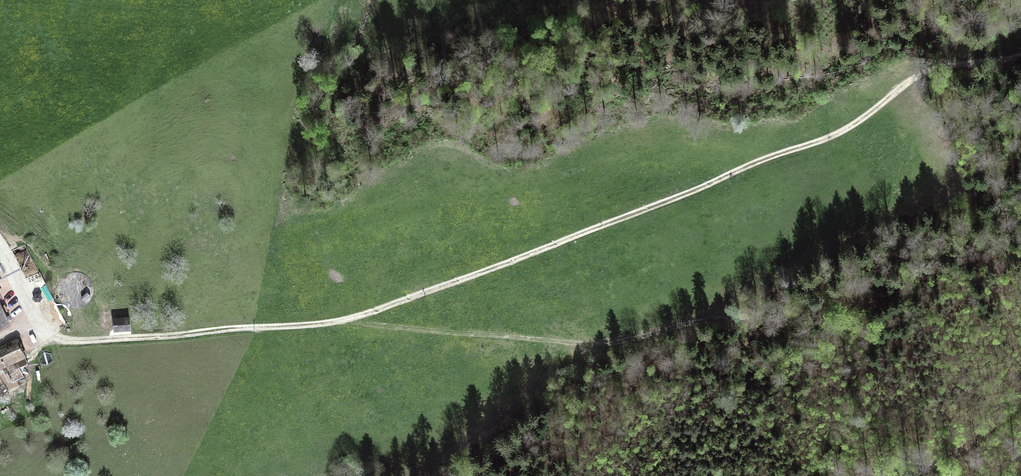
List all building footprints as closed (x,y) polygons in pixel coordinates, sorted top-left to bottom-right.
[(113,331),(130,330),(129,318),(112,320),(113,331)] [(24,357),(16,342),(0,349),(0,369),(24,357)]
